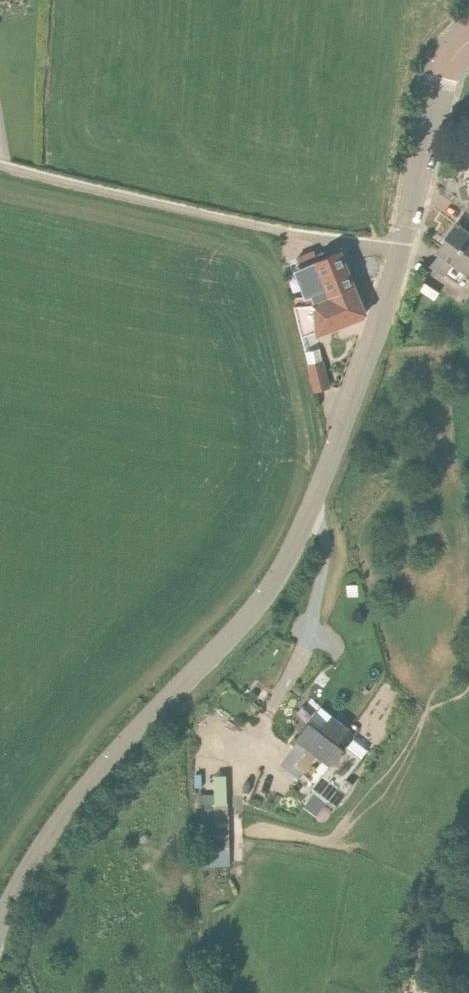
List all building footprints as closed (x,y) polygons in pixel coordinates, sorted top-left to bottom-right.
[(468,271),(468,232),(457,224),(438,250),(441,253),(432,265),(448,277),(458,284),(466,273),(467,274),(468,271)] [(340,251),(318,260),(315,251),(297,258),(305,276),(315,300),(315,302),(316,302),(332,296),(332,295),(354,285),(340,251)] [(316,329),(317,333),(346,322),(364,315),(365,312),(354,285),(332,295),(332,296),(316,302),(315,302),(297,304),(297,305),(302,331),(316,329)] [(317,390),(331,386),(324,360),(310,363),(317,390)] [(349,728),(348,727),(332,715),(321,729),(310,720),(300,732),(295,728),(292,733),(331,763),(344,747),(338,743),(349,728)] [(312,788),(327,800),(329,801),(363,756),(346,743),(344,747),(331,763),(312,788)] [(204,866),(231,864),(231,847),(216,848),(216,838),(217,838),(216,814),(215,814),(214,794),(207,795),(207,807),(202,807),(201,814),(202,839),(203,839),(204,866)]
